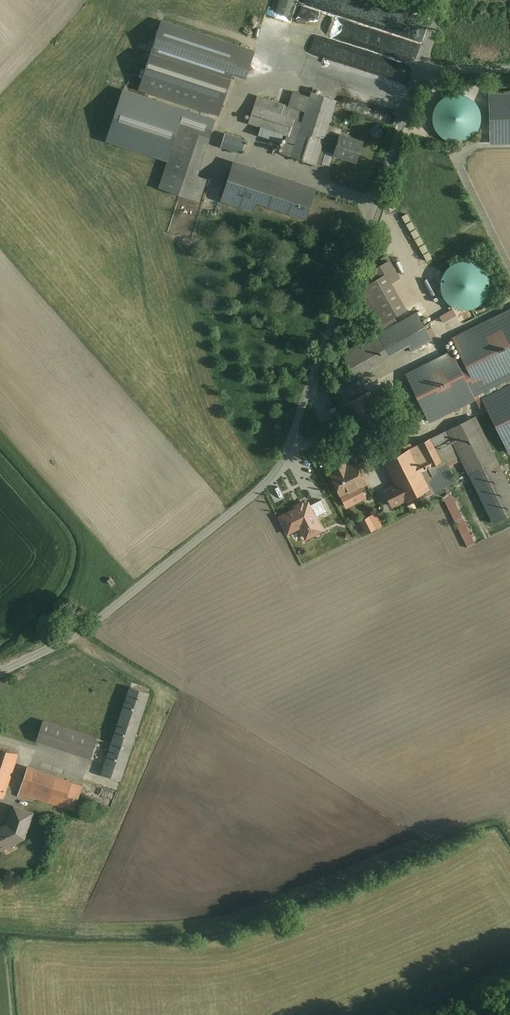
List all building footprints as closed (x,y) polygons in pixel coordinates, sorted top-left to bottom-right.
[(416,61),(420,44),(333,19),(332,25),(335,26),(333,31),(322,27),(320,33),(416,61)] [(245,76),(252,55),(161,25),(140,88),(218,114),(232,72),(245,76)] [(324,57),(318,77),(362,91),(368,70),(324,57)] [(340,133),(341,129),(329,125),(336,101),(311,93),(310,97),(293,91),(289,106),(258,95),(248,123),(261,127),(258,134),(285,143),(282,152),(321,166),(326,152),(333,154),(340,133)] [(489,92),(490,143),(509,143),(509,91),(489,92)] [(479,127),(480,117),(478,108),(473,100),(465,95),(456,94),(447,96),(439,101),(434,109),(432,118),(434,127),(440,135),(448,140),(457,142),(466,140),(474,134),(479,127)] [(378,116),(395,123),(398,115),(381,107),(378,116)] [(212,128),(183,118),(160,187),(197,199),(199,200),(206,180),(196,177),(212,128)] [(340,133),(333,154),(356,161),(364,141),(340,133)] [(237,139),(220,141),(221,153),(239,150),(237,139)] [(315,190),(233,163),(221,199),(223,200),(254,210),(256,202),(306,218),(315,190)] [(398,279),(389,261),(372,270),(377,279),(359,289),(383,331),(342,353),(354,374),(408,344),(412,351),(432,340),(431,337),(435,335),(431,327),(426,329),(416,312),(397,323),(393,316),(405,310),(390,283),(398,279)] [(487,293),(488,284),(486,275),(481,267),(473,262),(464,261),(455,263),(447,268),(442,276),(440,285),(442,294),(448,302),(456,307),(465,309),(474,307),(482,301),(487,293)] [(452,309),(439,316),(443,322),(456,315),(452,309)] [(452,338),(463,358),(457,361),(456,361),(473,396),(477,394),(479,396),(480,399),(482,398),(509,452),(509,451),(509,310),(452,338)] [(452,351),(406,375),(429,421),(479,396),(477,394),(473,396),(456,361),(457,361),(452,351)] [(345,404),(368,392),(360,378),(337,391),(345,404)] [(368,392),(345,404),(366,443),(390,430),(368,392)] [(475,416),(412,447),(410,443),(403,447),(405,450),(396,455),(393,447),(381,453),(396,484),(384,490),(392,506),(404,500),(404,501),(420,493),(422,498),(455,482),(446,462),(461,455),(494,523),(509,515),(509,489),(475,416)] [(355,462),(346,466),(351,477),(361,472),(355,462)] [(366,483),(361,472),(351,477),(346,466),(345,464),(333,470),(334,472),(331,474),(341,495),(359,486),(366,483)] [(359,486),(341,495),(347,506),(365,496),(359,486)] [(450,493),(442,497),(444,500),(467,548),(475,544),(450,493)] [(375,514),(361,521),(366,532),(380,524),(375,514)] [(148,694),(129,688),(112,744),(102,776),(120,782),(148,694)] [(96,739),(43,721),(36,741),(90,759),(96,739)] [(17,756),(0,749),(0,796),(2,797),(17,756)] [(81,786),(27,768),(17,795),(35,801),(36,797),(73,809),(81,786)] [(32,813),(14,807),(9,824),(0,828),(0,849),(1,849),(3,849),(12,845),(12,843),(24,838),(32,813)]
